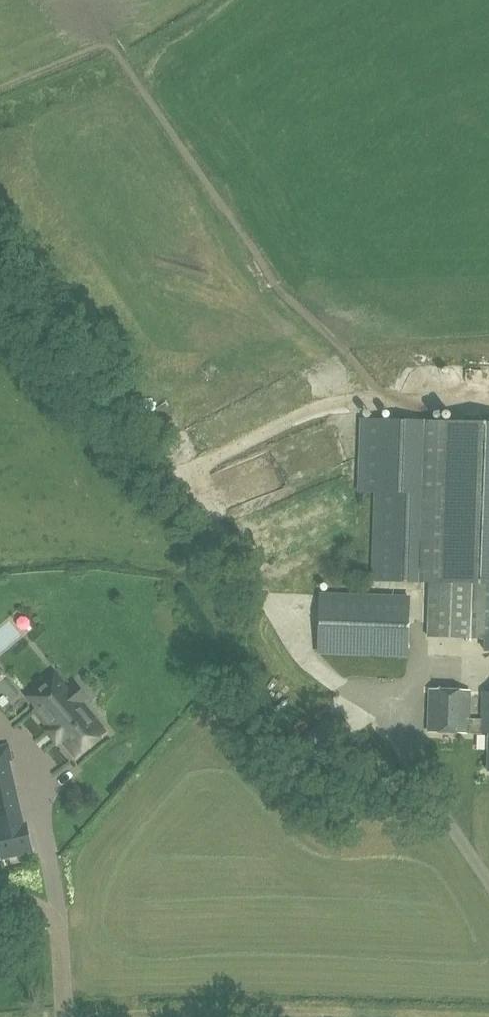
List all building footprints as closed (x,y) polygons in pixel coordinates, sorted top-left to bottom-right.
[(376,579),(430,581),(437,581),(442,421),(362,418),(360,490),(378,491),(376,579)] [(430,581),(428,636),(488,637),(488,422),(442,421),(437,581),(430,581)] [(407,655),(409,596),(321,593),(319,652),(407,655)] [(35,708),(63,741),(76,757),(108,730),(84,702),(89,698),(75,682),(69,687),(55,670),(25,696),(35,708)] [(429,731),(488,733),(488,691),(484,692),(483,719),(470,719),(471,691),(430,689),(429,731)] [(319,755),(343,738),(328,717),(304,734),(319,755)] [(21,812),(9,759),(13,758),(11,750),(10,750),(9,746),(7,746),(6,744),(0,746),(0,817),(21,812)] [(1,859),(33,852),(27,824),(24,824),(21,812),(0,817),(0,854),(1,859)]
